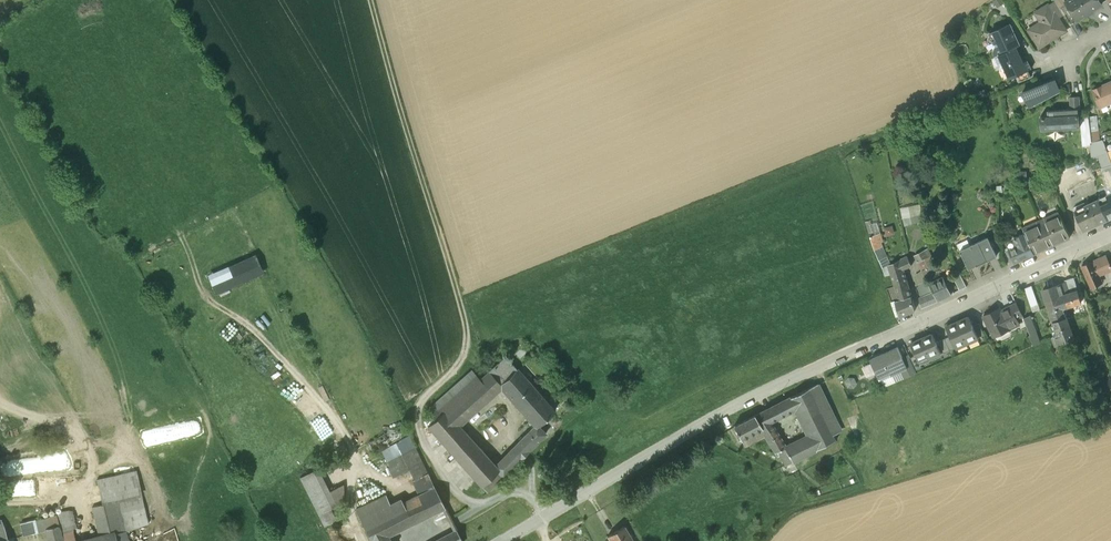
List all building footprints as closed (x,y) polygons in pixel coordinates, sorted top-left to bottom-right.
[(1066,2),(1066,3),(1077,20),(1101,4),(1099,0),(1069,0),(1066,2)] [(1055,1),(1048,5),(1054,14),(1055,13),(1058,18),(1064,15),(1060,8),(1055,1)] [(1066,3),(1060,8),(1064,15),(1070,24),(1077,20),(1066,3)] [(1054,14),(1048,5),(1036,13),(1042,21),(1029,29),(1040,46),(1066,30),(1058,18),(1055,13),(1054,14)] [(1010,23),(990,33),(987,39),(994,42),(996,46),(994,52),(995,56),(998,54),(1016,46),(1020,44),(1010,23)] [(1016,46),(998,54),(1010,78),(1016,75),(1028,69),(1032,68),(1028,59),(1024,61),(1016,46)] [(1028,69),(1016,75),(1019,81),(1032,76),(1028,69)] [(1039,77),(1022,84),(1024,90),(1042,83),(1039,77)] [(1024,90),(1023,90),(1030,104),(1059,89),(1055,78),(1042,83),(1024,90)] [(1102,86),(1095,90),(1094,89),(1093,89),(1101,106),(1110,101),(1110,82),(1102,86)] [(984,88),(977,92),(979,98),(987,94),(984,88)] [(1079,95),(1070,96),(1071,108),(1078,108),(1080,108),(1079,95)] [(1071,108),(1048,109),(1048,115),(1041,116),(1042,129),(1080,126),(1079,113),(1078,108),(1071,108)] [(1096,116),(1089,117),(1092,141),(1097,140),(1099,139),(1096,116)] [(1092,141),(1090,141),(1092,158),(1098,157),(1097,140),(1092,141)] [(1088,163),(1061,176),(1067,189),(1095,177),(1088,163)] [(1102,168),(1105,188),(1110,186),(1110,164),(1102,168)] [(1105,188),(1106,189),(1108,188),(1110,200),(1103,203),(1107,220),(1110,218),(1110,186),(1105,188)] [(1098,200),(1082,207),(1083,209),(1075,213),(1083,231),(1107,220),(1098,200)] [(916,215),(903,217),(905,225),(922,221),(921,215),(922,214),(921,208),(915,209),(916,215)] [(1059,215),(1042,223),(1052,245),(1069,237),(1059,215)] [(1042,223),(1024,231),(1025,234),(1034,253),(1052,245),(1042,223)] [(887,256),(881,241),(883,240),(881,233),(870,236),(879,260),(887,256)] [(1025,234),(1006,241),(1009,251),(1006,252),(1008,256),(1011,255),(1014,262),(1034,253),(1025,234)] [(988,237),(961,250),(969,268),(977,264),(978,265),(997,255),(988,237)] [(931,255),(928,248),(915,255),(918,262),(931,255)] [(256,253),(208,274),(216,294),(264,273),(256,253)] [(931,255),(918,262),(922,270),(935,262),(931,255)] [(907,256),(888,265),(891,274),(903,269),(912,266),(907,256)] [(1093,262),(1092,262),(1082,266),(1091,288),(1102,283),(1099,276),(1110,270),(1110,268),(1108,262),(1106,256),(1093,262)] [(935,262),(922,270),(926,277),(938,270),(935,262)] [(903,269),(891,274),(895,286),(907,282),(903,269)] [(959,273),(952,276),(960,290),(966,287),(959,273)] [(943,277),(929,284),(934,293),(922,298),(920,299),(922,308),(951,294),(943,277)] [(1073,277),(1065,280),(1065,282),(1066,282),(1070,293),(1078,290),(1073,277)] [(927,281),(917,286),(922,298),(934,293),(929,284),(927,281)] [(907,282),(895,286),(899,300),(911,296),(907,282)] [(1065,282),(1042,290),(1049,311),(1050,311),(1064,306),(1065,308),(1082,302),(1078,290),(1070,293),(1066,282),(1065,282)] [(1026,288),(1033,306),(1039,303),(1032,285),(1026,288)] [(899,300),(895,301),(900,317),(915,310),(911,296),(899,300)] [(1016,303),(1001,311),(999,308),(983,316),(994,338),(1010,330),(1009,330),(1020,325),(1017,318),(1023,315),(1016,303)] [(1064,306),(1050,311),(1055,329),(1070,324),(1065,308),(1064,306)] [(1030,316),(1023,319),(1030,336),(1037,333),(1030,316)] [(973,326),(969,317),(956,322),(966,344),(978,338),(973,326)] [(966,344),(956,322),(946,327),(950,337),(956,349),(966,344)] [(984,336),(979,324),(973,326),(978,338),(984,336)] [(1070,324),(1055,329),(1058,336),(1052,338),(1054,346),(1074,338),(1070,324)] [(1030,336),(1029,336),(1032,345),(1040,342),(1037,333),(1030,336)] [(932,334),(910,344),(916,356),(920,365),(941,355),(932,334)] [(956,349),(950,337),(944,339),(950,352),(956,349)] [(944,339),(938,342),(944,354),(950,352),(944,339)] [(897,348),(870,361),(879,381),(901,372),(907,369),(902,358),(897,348)] [(506,356),(488,372),(499,384),(517,368),(506,356)] [(916,374),(908,356),(902,358),(907,369),(901,372),(904,379),(916,374)] [(920,365),(916,356),(910,359),(915,371),(921,368),(920,365)] [(555,411),(517,368),(499,384),(502,387),(535,424),(537,427),(538,426),(555,411)] [(472,371),(426,410),(434,420),(446,410),(480,380),(472,371)] [(499,384),(488,372),(481,379),(494,394),(502,387),(499,384)] [(480,380),(446,410),(460,424),(494,394),(481,379),(480,380)] [(818,385),(764,413),(768,420),(795,406),(802,420),(774,434),(766,437),(778,455),(780,454),(787,466),(835,442),(825,422),(834,418),(818,385)] [(495,465),(459,425),(460,424),(446,410),(434,420),(428,425),(481,485),(497,470),(499,469),(495,465)] [(764,413),(734,428),(741,441),(746,438),(749,445),(766,437),(774,434),(768,420),(764,413)] [(535,424),(512,448),(521,458),(546,433),(538,426),(537,427),(535,424)] [(394,429),(370,440),(376,452),(384,448),(396,442),(400,440),(394,429)] [(428,471),(410,435),(400,440),(396,442),(402,454),(409,468),(414,478),(428,471)] [(396,442),(384,448),(390,460),(402,454),(396,442)] [(512,448),(495,465),(499,469),(497,470),(503,476),(521,458),(512,448)] [(390,460),(386,462),(393,476),(409,468),(402,454),(390,460)] [(14,474),(51,468),(49,456),(12,462),(14,474)] [(336,504),(318,467),(300,476),(320,514),(325,525),(336,519),(330,507),(336,504)] [(497,470),(481,485),(487,492),(503,476),(497,470)] [(414,478),(413,479),(419,493),(434,486),(428,471),(414,478)] [(419,493),(403,501),(404,505),(412,520),(432,511),(444,505),(434,486),(419,493)] [(386,493),(355,508),(363,525),(404,505),(403,501),(401,500),(399,499),(396,499),(390,503),(386,493)] [(363,525),(371,540),(390,540),(386,533),(412,520),(404,505),(363,525)] [(444,505),(432,511),(438,524),(450,518),(444,505)] [(56,515),(20,523),(23,535),(46,530),(45,527),(59,524),(56,515)] [(111,517),(95,521),(99,535),(115,531),(111,517)] [(8,537),(5,528),(2,519),(0,519),(0,540),(9,540),(8,537)] [(59,525),(63,540),(76,540),(77,540),(72,522),(59,525)] [(45,527),(46,530),(49,540),(63,540),(59,525),(59,524),(45,527)] [(608,536),(611,540),(633,540),(625,527),(608,536)] [(125,530),(115,532),(118,540),(128,540),(125,530)] [(436,540),(462,540),(457,530),(436,540)] [(115,532),(115,531),(99,535),(77,540),(76,540),(118,540),(115,532)]
